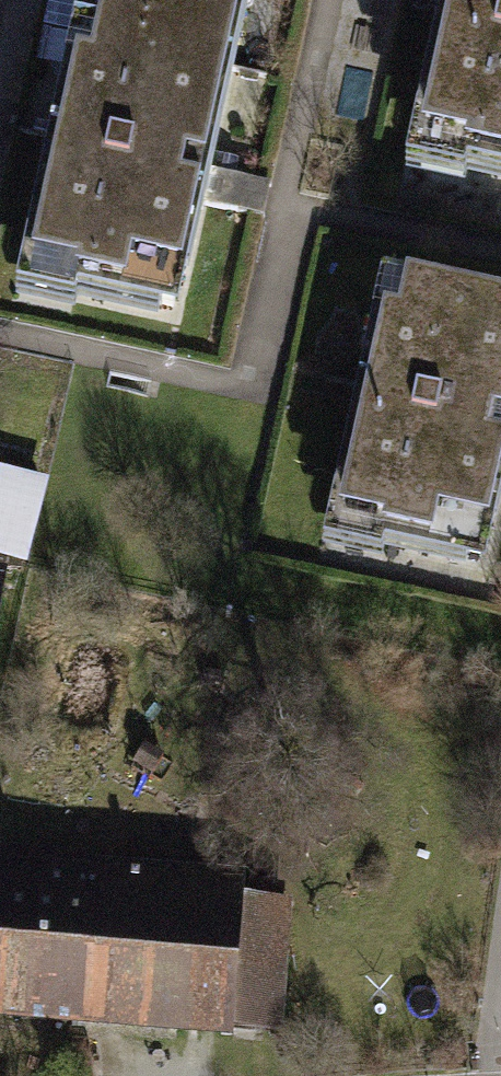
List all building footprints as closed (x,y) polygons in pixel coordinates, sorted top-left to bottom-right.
[(86,25),(101,28),(96,54),(228,81),(246,0),(91,0),(86,25)] [(414,150),(500,168),(500,0),(445,0),(414,150)] [(209,173),(228,81),(96,54),(89,85),(72,81),(26,301),(175,333),(203,200),(180,195),(186,168),(209,173)] [(391,325),(353,510),(341,508),(332,550),(388,561),(392,542),(437,551),(435,561),(491,572),(500,525),(500,453),(492,451),(498,426),(500,427),(500,311),(388,287),(380,323),(391,325)] [(0,483),(0,573),(24,579),(46,494),(0,483)] [(226,1062),(228,1048),(279,1052),(292,904),(240,899),(242,882),(0,860),(0,1042),(226,1062)]
